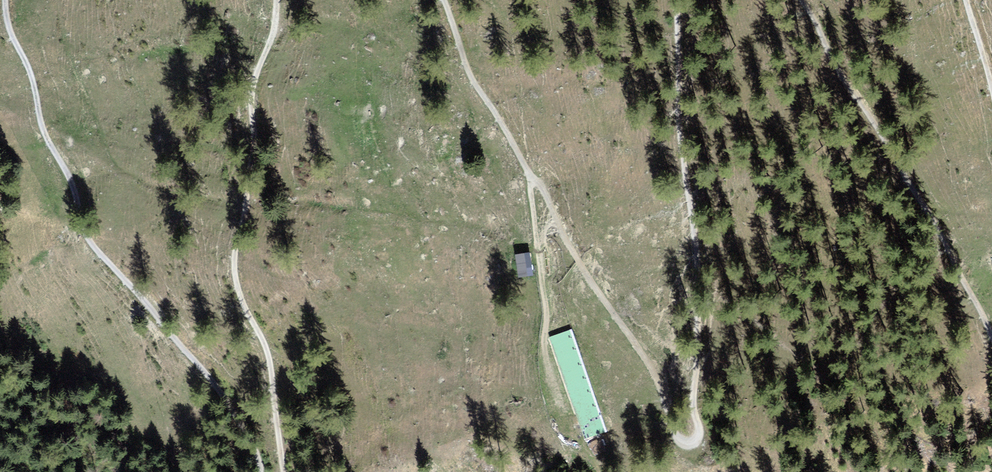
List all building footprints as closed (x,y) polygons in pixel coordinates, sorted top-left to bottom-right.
[(527,254),(515,256),(518,279),(530,277),(527,254)] [(605,433),(571,331),(547,338),(582,440),(605,433)] [(596,440),(587,445),(594,456),(603,451),(596,440)]
